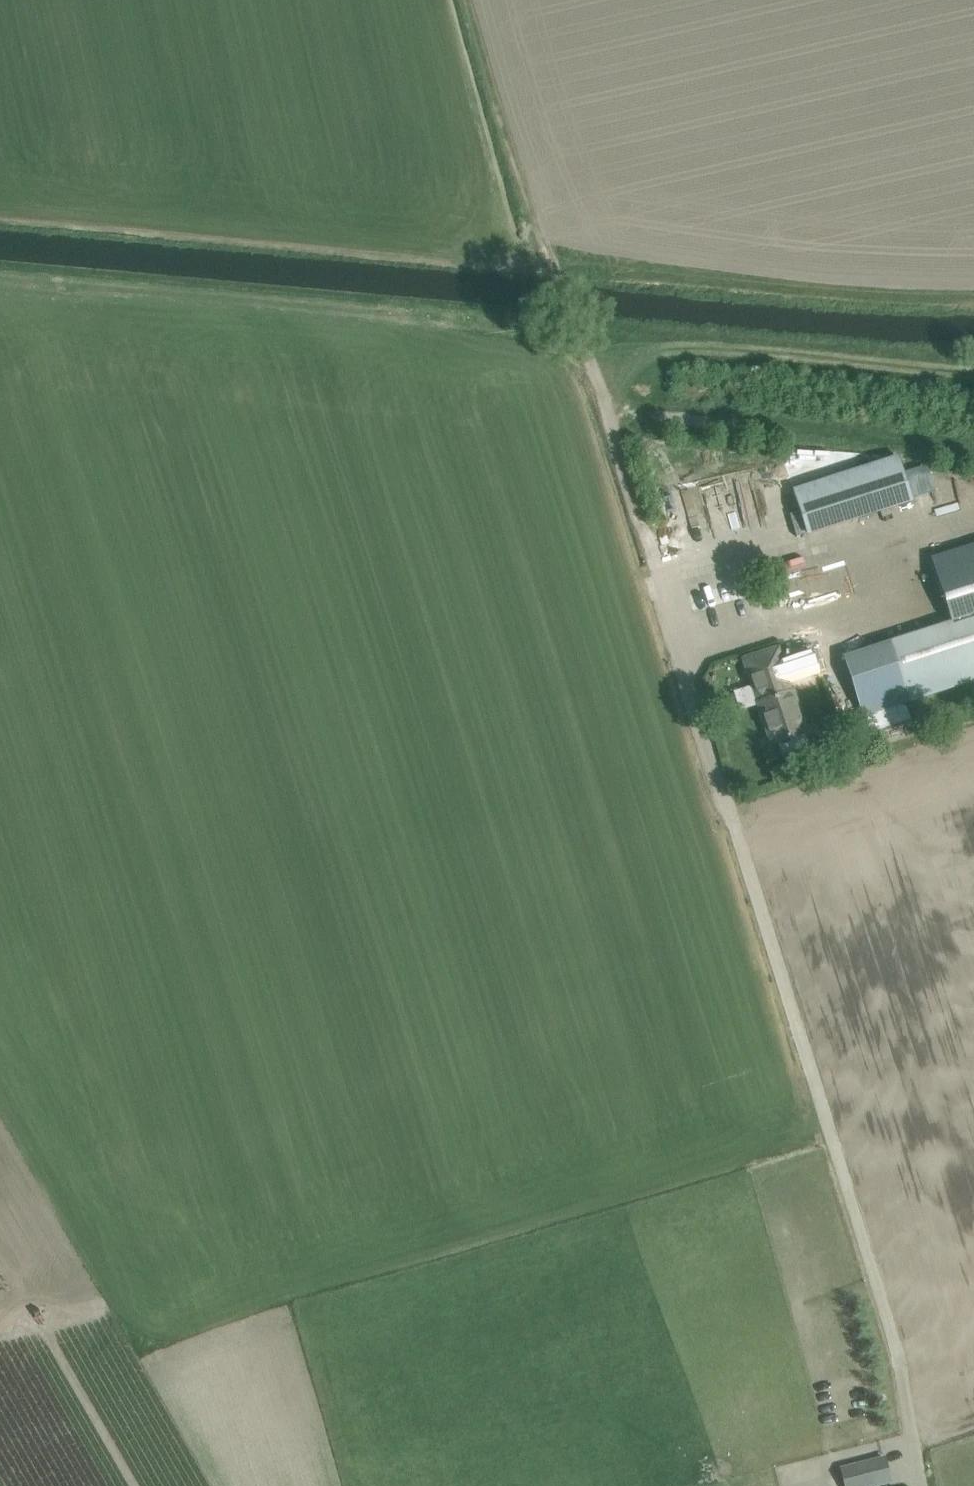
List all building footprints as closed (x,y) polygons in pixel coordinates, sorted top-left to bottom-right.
[(903,455),(795,483),(807,530),(915,503),(903,455)] [(931,559),(952,623),(973,616),(973,546),(931,559)] [(952,623),(844,658),(863,716),(973,680),(973,616),(952,623)] [(745,659),(772,744),(806,733),(778,648),(745,659)] [(842,1471),(846,1485),(868,1485),(891,1480),(885,1459),(842,1471)]
